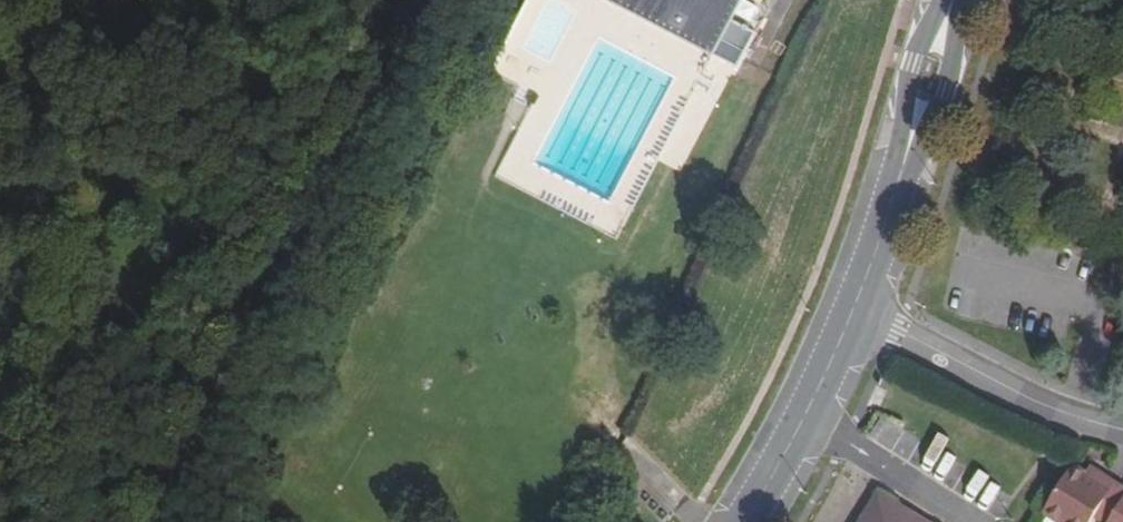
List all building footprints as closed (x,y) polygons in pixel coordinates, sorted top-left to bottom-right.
[(737,67),(775,0),(610,0),(737,67)] [(1049,508),(1047,511),(1065,521),(1093,521),(1118,483),(1118,482),(1094,466),(1088,475),(1075,466),(1049,508)] [(1093,521),(1108,521),(1122,498),(1122,486),(1118,483),(1093,521)] [(861,521),(935,521),(881,492),(861,521)] [(1108,521),(1122,521),(1122,498),(1108,521)]
